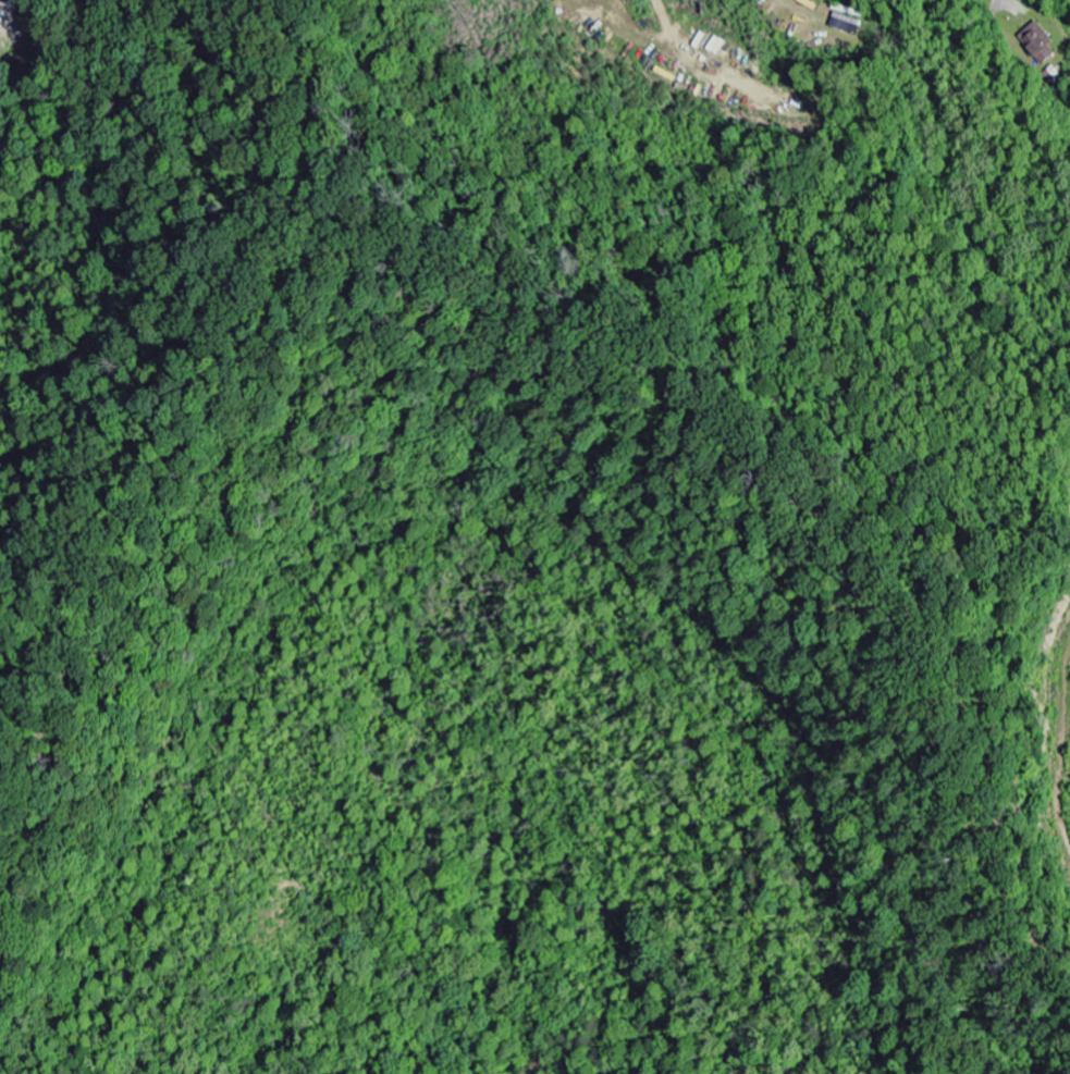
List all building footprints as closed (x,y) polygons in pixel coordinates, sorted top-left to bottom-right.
[(859,37),(866,14),(838,5),(831,28),(859,37)] [(1022,34),(1043,68),(1059,58),(1052,46),(1055,44),(1042,22),(1022,34)]
